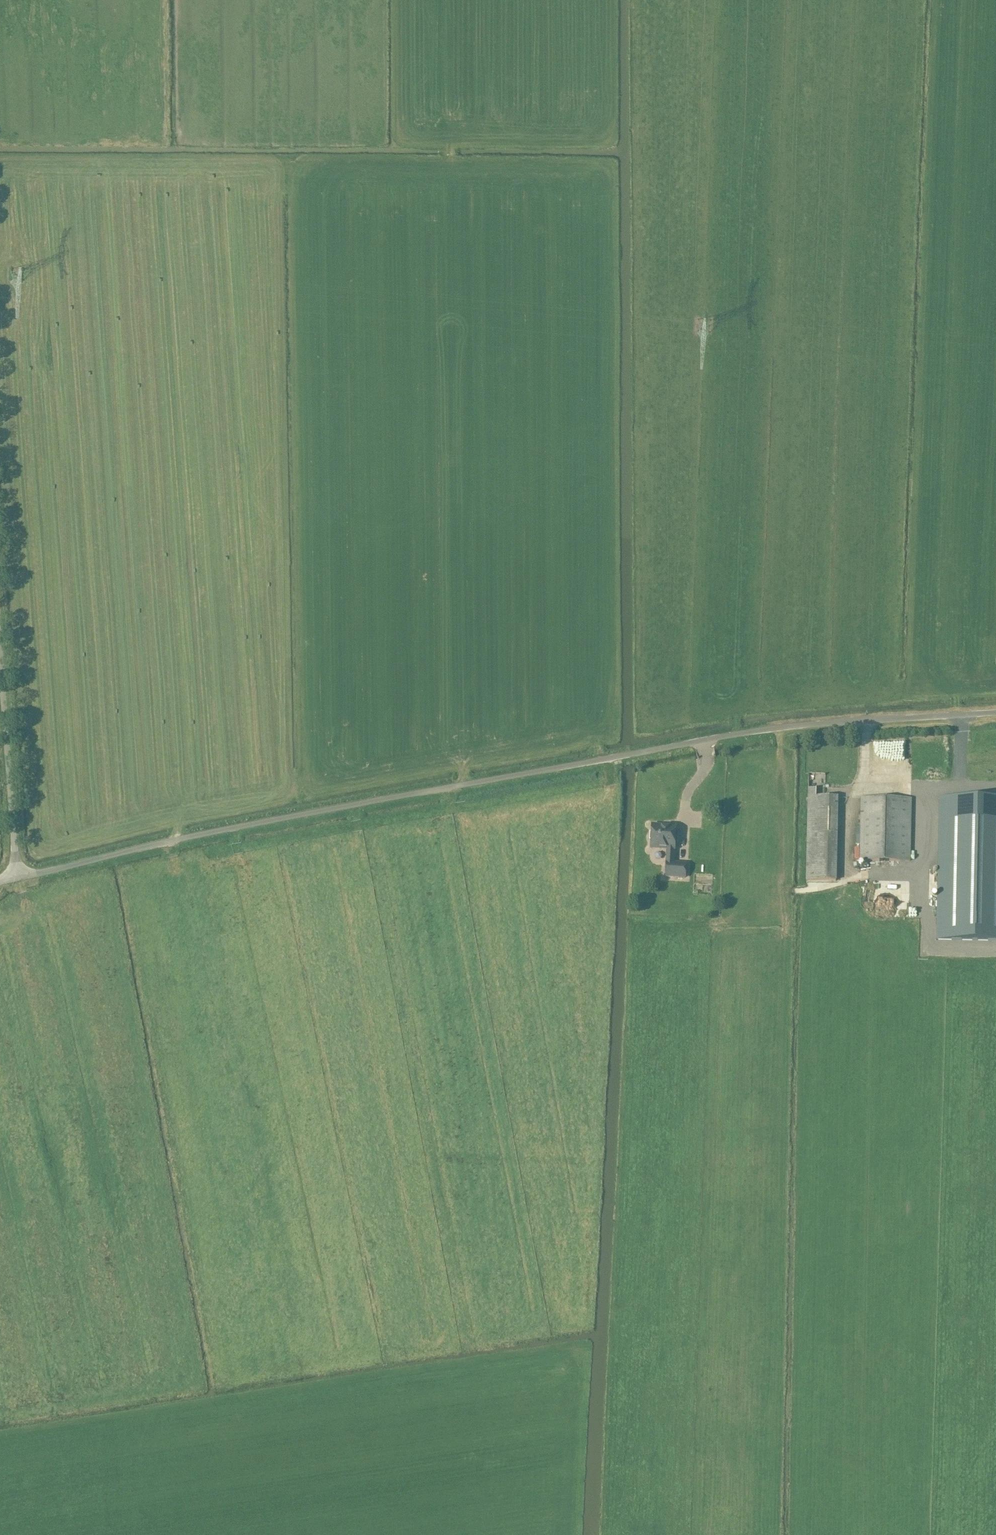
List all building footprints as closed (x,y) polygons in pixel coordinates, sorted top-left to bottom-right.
[(889,745),(875,745),(874,771),(888,772),(889,745)] [(838,797),(809,797),(807,880),(836,881),(838,797)] [(912,798),(861,797),(859,861),(910,862),(912,798)] [(938,939),(995,941),(995,800),(941,799),(938,939)] [(676,826),(667,825),(667,827),(652,826),(651,846),(668,847),(666,876),(685,877),(686,863),(674,862),(675,849),(676,826)]
